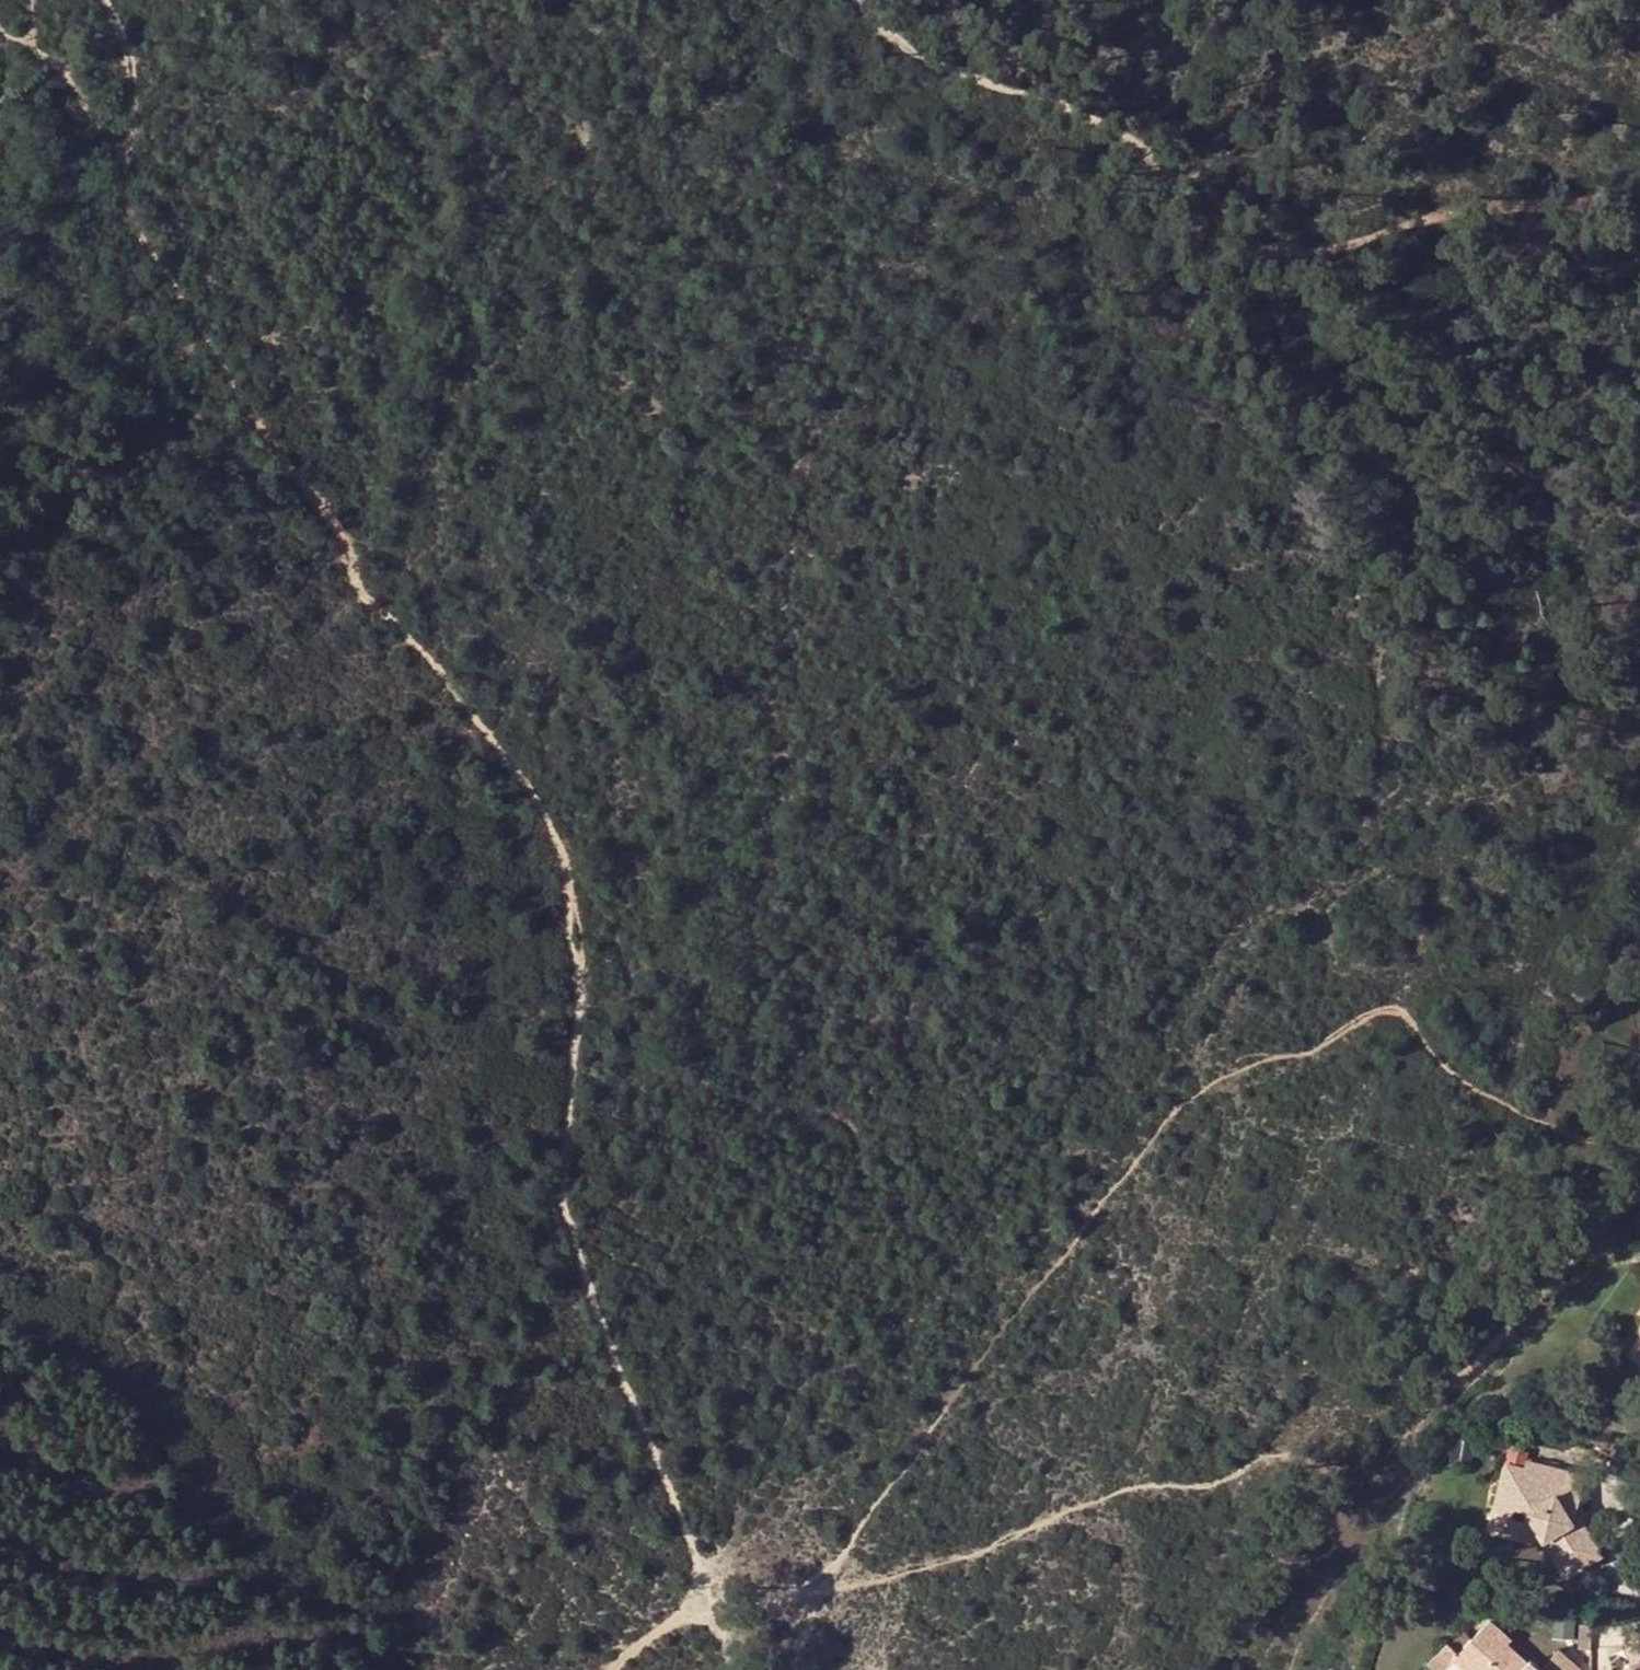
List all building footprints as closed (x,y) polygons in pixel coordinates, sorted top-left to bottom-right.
[(1563,1487),(1566,1472),(1529,1462),(1527,1469),(1508,1465),(1497,1509),(1517,1514),(1518,1510),(1530,1513),(1527,1524),(1538,1539),(1548,1542),(1570,1579),(1607,1557),(1589,1527),(1584,1492),(1563,1487)] [(1516,1520),(1517,1514),(1497,1509),(1492,1528),(1538,1539),(1527,1524),(1516,1520)] [(1465,1669),(1543,1669),(1531,1659),(1527,1663),(1507,1646),(1511,1639),(1491,1621),(1461,1653),(1454,1660),(1465,1669)] [(1436,1669),(1465,1669),(1454,1660),(1461,1653),(1448,1641),(1428,1663),(1436,1669)] [(1629,1646),(1621,1649),(1628,1667),(1636,1664),(1629,1646)] [(1541,1667),(1543,1669),(1579,1669),(1582,1667),(1560,1647),(1541,1667)] [(1636,1664),(1628,1667),(1621,1649),(1606,1655),(1611,1669),(1639,1669),(1639,1662),(1636,1664)]
